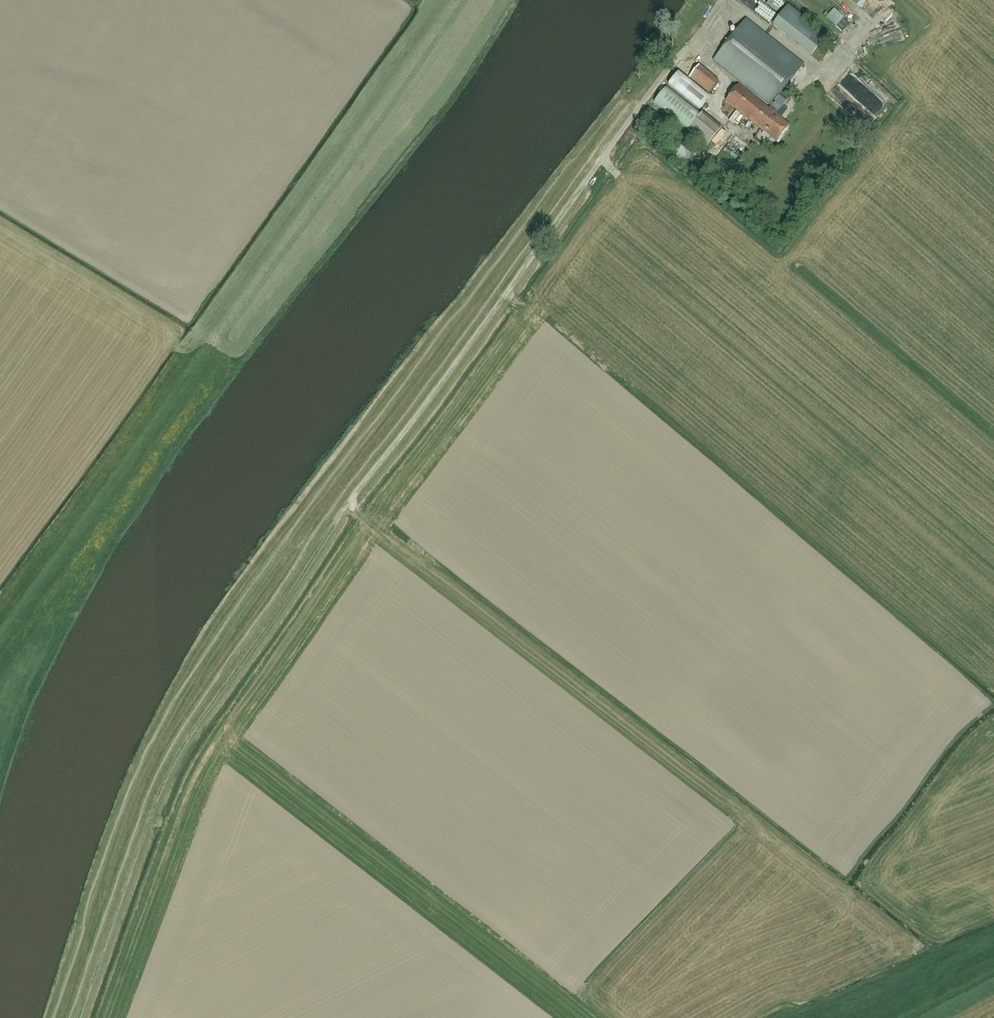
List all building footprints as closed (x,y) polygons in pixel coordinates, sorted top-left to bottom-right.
[(847,7),(857,17),(861,14),(851,3),(847,7)] [(882,13),(885,7),(877,3),(874,8),(882,13)] [(837,4),(829,14),(839,23),(848,13),(837,4)] [(788,5),(773,24),(811,55),(824,39),(799,19),(801,16),(788,5)] [(770,105),(768,108),(738,85),(725,101),(776,141),(789,124),(776,114),(785,102),(778,96),(804,64),(746,18),(713,60),(770,105)] [(904,25),(886,29),(887,35),(905,32),(904,25)] [(709,93),(718,81),(695,62),(685,74),(709,93)] [(675,89),(700,109),(710,97),(680,74),(678,72),(668,84),(675,89)] [(899,98),(882,80),(879,84),(896,101),(899,98)] [(701,113),(668,86),(654,103),(687,130),(701,113)] [(883,108),(891,103),(889,99),(880,104),(883,108)] [(661,131),(668,123),(653,111),(646,119),(661,131)] [(694,150),(689,139),(678,137),(671,147),(675,157),(686,159),(694,150)]
